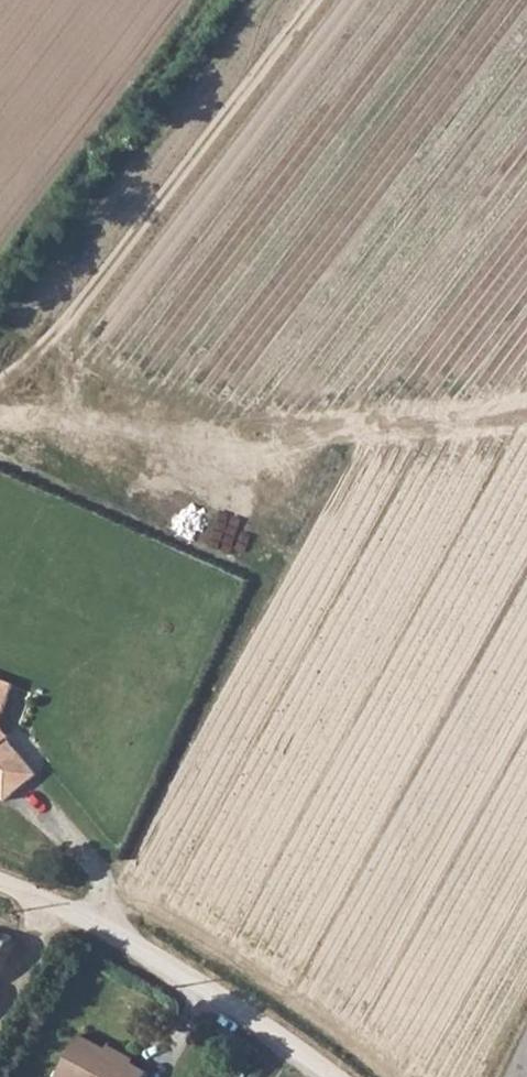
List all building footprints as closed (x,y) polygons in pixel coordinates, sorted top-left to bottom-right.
[(10,684),(0,680),(0,711),(10,684)] [(1,800),(33,774),(4,738),(6,737),(0,730),(0,799),(1,800)] [(58,1076),(144,1076),(148,1070),(83,1031),(56,1076),(58,1076)] [(510,1076),(526,1076),(526,1041),(510,1076)]
